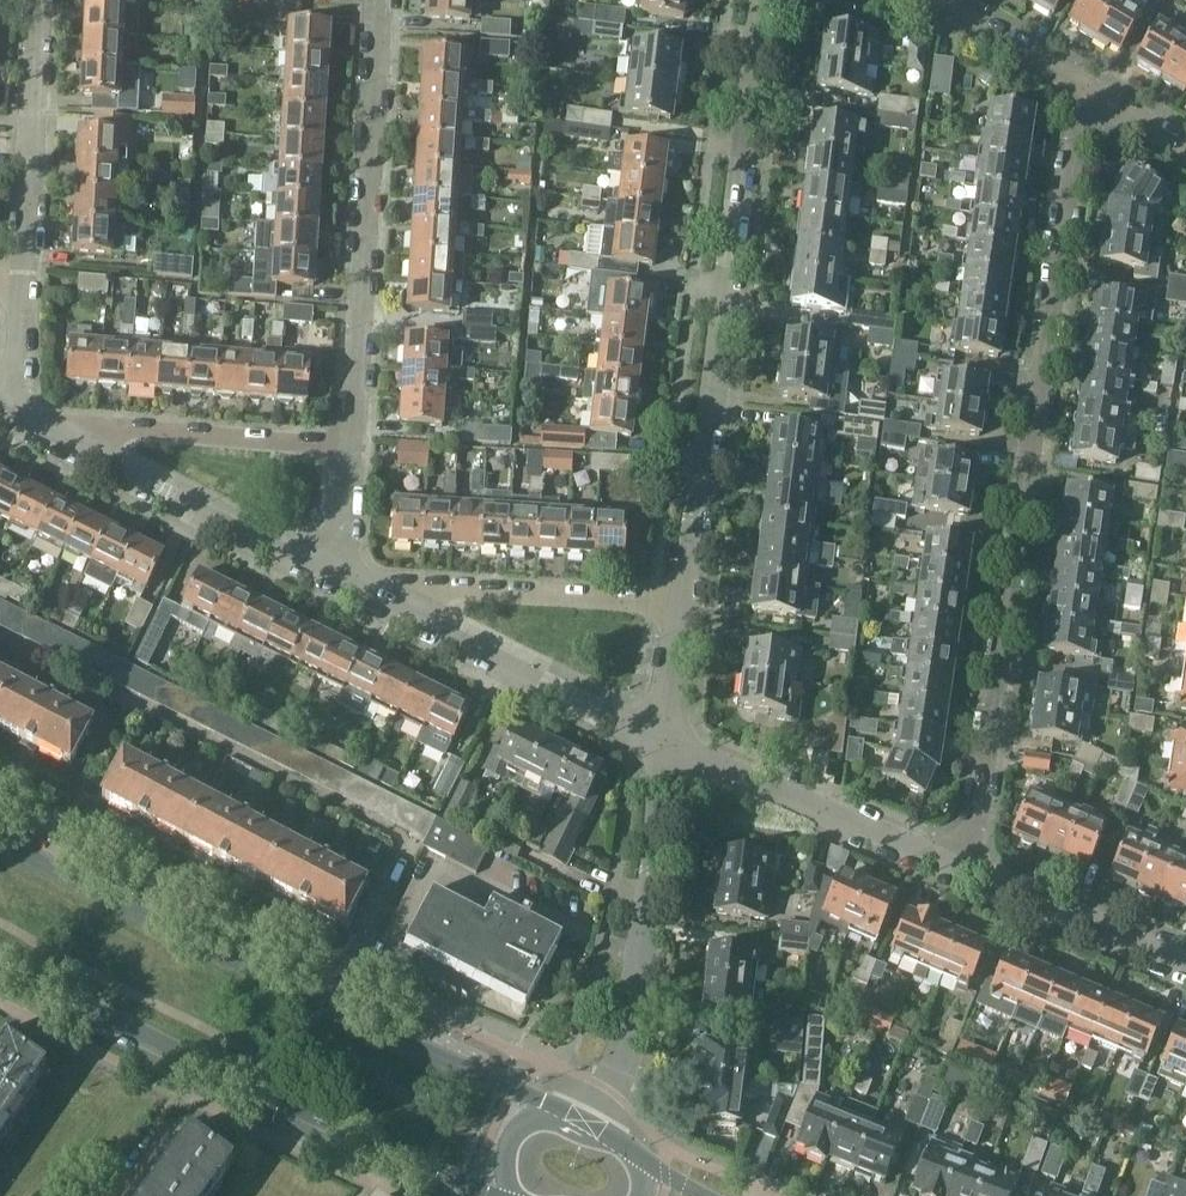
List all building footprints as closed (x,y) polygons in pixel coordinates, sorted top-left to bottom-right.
[(482,0),(428,0),(427,17),(472,20),(473,3),(481,4),(482,0)] [(643,14),(684,19),(684,14),(688,13),(688,6),(685,4),(686,0),(645,0),(643,14)] [(1038,2),(1038,3),(1040,4),(1039,7),(1050,14),(1052,11),(1055,12),(1062,0),(1035,0),(1038,2)] [(1071,22),(1082,29),(1080,32),(1093,40),(1117,0),(1084,0),(1083,0),(1082,0),(1078,6),(1080,7),(1071,22)] [(1093,40),(1106,47),(1108,44),(1120,51),(1129,36),(1130,37),(1134,30),(1133,29),(1146,6),(1137,0),(1132,9),(1117,0),(1093,40)] [(86,5),(85,34),(122,36),(129,36),(138,37),(139,7),(129,6),(124,6),(86,5)] [(274,25),(275,7),(245,6),(244,23),(274,25)] [(580,6),(579,20),(624,26),(626,12),(580,6)] [(482,20),(481,36),(511,38),(512,21),(482,20)] [(624,26),(579,20),(576,20),(575,36),(622,41),(624,26)] [(186,23),(185,38),(200,39),(200,23),(186,23)] [(281,53),(286,53),(329,56),(331,26),(291,23),(289,41),(282,41),(281,53)] [(1161,76),(1185,36),(1176,31),(1174,34),(1159,25),(1137,61),(1141,64),(1139,67),(1149,73),(1151,70),(1153,71),(1154,70),(1161,74),(1160,76),(1161,76)] [(873,67),(876,33),(853,30),(843,29),(828,27),(826,40),(822,40),(820,59),(867,66),(873,67)] [(85,34),(83,64),(121,65),(122,51),(128,51),(129,36),(122,36),(85,34)] [(1184,90),(1185,87),(1185,37),(1185,36),(1161,76),(1164,78),(1163,81),(1173,87),(1175,85),(1177,86),(1178,85),(1185,89),(1184,90)] [(199,57),(200,39),(185,38),(184,57),(199,57)] [(511,43),(480,42),(479,58),(509,60),(511,43)] [(630,59),(627,81),(680,88),(683,65),(678,65),(680,50),(668,49),(668,46),(659,45),(659,47),(629,43),(626,58),(630,59)] [(923,71),(926,47),(911,44),(910,51),(900,50),(898,68),(923,71)] [(425,80),(465,82),(466,65),(471,65),(472,53),(426,50),(425,64),(422,66),(421,74),(425,76),(425,80)] [(280,81),(284,82),(327,85),(329,56),(286,53),(285,69),(280,68),(280,81)] [(867,66),(820,59),(817,78),(821,78),(820,91),(836,93),(836,94),(844,95),(844,94),(869,96),(871,83),(865,83),(867,66)] [(955,62),(935,59),(931,96),(951,99),(955,62)] [(83,64),(82,96),(119,98),(120,98),(120,113),(139,114),(140,97),(141,69),(121,68),(121,65),(83,64)] [(230,66),(211,64),(210,78),(229,78),(230,66)] [(1004,74),(991,65),(981,79),(993,88),(1004,74)] [(490,84),(465,82),(425,80),(424,93),(420,95),(420,103),(423,104),(423,108),(464,110),(465,96),(489,97),(490,84)] [(680,88),(627,81),(624,96),(621,95),(619,112),(650,116),(650,119),(660,121),(660,118),(671,119),(672,106),(678,106),(680,88)] [(325,113),(327,85),(284,82),(283,98),(278,97),(277,110),(282,110),(325,113)] [(228,96),(209,94),(209,107),(227,108),(228,96)] [(879,113),(916,117),(919,102),(880,97),(879,113)] [(196,116),(197,100),(166,98),(165,115),(196,116)] [(985,122),(983,132),(1031,140),(1035,111),(1030,110),(1028,105),(1021,104),(1018,109),(1009,107),(1007,102),(1000,101),(996,105),(992,105),(990,122),(985,122)] [(464,113),(464,110),(423,108),(422,123),(419,124),(418,131),(421,133),(421,137),(462,140),(463,124),(491,126),(491,115),(464,113)] [(568,109),(567,124),(612,129),(614,115),(568,109)] [(276,139),(324,142),(325,113),(282,110),(281,127),(276,126),(276,139)] [(877,127),(915,131),(916,117),(879,113),(877,127)] [(95,117),(95,120),(95,133),(80,132),(79,147),(77,147),(77,159),(79,159),(79,162),(116,164),(130,165),(132,119),(95,117)] [(811,131),(808,151),(855,157),(857,138),(863,138),(865,125),(842,122),(842,121),(832,120),(832,121),(816,120),(814,132),(811,131)] [(194,138),(195,122),(183,122),(182,137),(194,138)] [(208,123),(207,134),(226,135),(227,124),(208,123)] [(567,124),(565,133),(565,138),(610,144),(612,129),(567,124)] [(1031,140),(983,132),(983,133),(986,133),(983,150),(980,150),(979,160),(982,160),(1027,167),(1029,154),(1034,153),(1035,146),(1031,143),(1031,140)] [(226,145),(226,135),(207,134),(207,144),(226,145)] [(476,141),(462,140),(421,137),(420,151),(415,153),(415,160),(418,162),(418,166),(460,168),(461,148),(475,149),(475,151),(490,152),(490,141),(476,140),(476,141)] [(280,150),(278,167),(322,170),(324,142),(276,139),(275,150),(280,150)] [(608,174),(621,176),(664,181),(668,149),(628,144),(627,156),(611,154),(608,174)] [(969,147),(956,145),(954,155),(968,157),(969,147)] [(851,188),(855,157),(808,151),(806,168),(810,169),(808,182),(851,188)] [(977,188),(1023,195),(1025,181),(1030,180),(1031,172),(1027,169),(1027,167),(982,160),(979,178),(974,177),(972,187),(977,188)] [(77,192),(115,194),(116,164),(79,162),(78,176),(76,176),(75,189),(77,189),(77,192)] [(205,164),(205,176),(223,176),(223,165),(205,164)] [(272,194),(320,198),(322,170),(278,167),(270,166),(269,178),(263,177),(262,194),(272,194)] [(488,170),(460,168),(418,166),(417,180),(414,182),(413,189),(416,191),(416,195),(457,198),(459,182),(474,183),(474,182),(487,182),(488,170)] [(1111,201),(1110,209),(1153,216),(1163,218),(1165,211),(1157,207),(1167,191),(1163,188),(1164,183),(1158,179),(1154,183),(1130,168),(1128,171),(1123,171),(1120,177),(1122,181),(1120,184),(1118,202),(1111,201)] [(518,173),(518,186),(529,187),(530,173),(518,173)] [(963,176),(949,174),(948,184),(962,185),(963,176)] [(615,190),(613,203),(660,209),(664,181),(621,176),(619,190),(615,190)] [(881,176),(879,191),(908,194),(909,181),(896,180),(896,177),(881,176)] [(180,180),(179,198),(191,199),(192,181),(180,180)] [(803,192),(800,213),(847,219),(849,200),(859,201),(860,189),(851,188),(808,182),(807,193),(803,192)] [(584,188),(583,199),(601,201),(602,190),(584,188)] [(1023,196),(1023,195),(977,188),(975,205),(971,205),(970,214),(973,215),(975,216),(1019,222),(1021,209),(1026,207),(1027,199),(1023,196)] [(204,191),(203,202),(221,204),(221,192),(204,191)] [(906,206),(908,194),(879,191),(878,203),(906,206)] [(76,219),(75,223),(114,225),(115,194),(77,192),(76,206),(74,206),(74,218),(76,219)] [(274,224),(318,227),(320,198),(272,194),(272,207),(276,207),(274,224)] [(414,224),(456,227),(457,198),(416,195),(415,209),(412,211),(411,217),(414,219),(414,224)] [(190,216),(191,199),(179,198),(178,216),(190,216)] [(487,200),(472,199),(471,211),(486,212),(487,200)] [(583,199),(581,210),(599,212),(601,201),(583,199)] [(962,202),(948,200),(946,209),(961,212),(962,202)] [(614,229),(614,231),(616,231),(616,233),(657,238),(660,209),(613,203),(612,215),(616,216),(614,229)] [(1103,216),(1103,219),(1103,220),(1108,223),(1106,236),(1148,243),(1154,244),(1156,232),(1150,231),(1153,216),(1110,209),(1110,210),(1104,212),(1103,216)] [(843,249),(847,219),(800,213),(798,230),(802,231),(801,244),(843,249)] [(966,242),(969,243),(1016,249),(1018,236),(1022,234),(1023,227),(1019,224),(1019,222),(975,216),(973,215),(971,232),(967,232),(966,242)] [(220,223),(202,222),(202,234),(220,235),(220,223)] [(125,225),(114,225),(75,223),(75,237),(73,237),(72,249),(74,249),(74,253),(124,255),(125,225)] [(257,223),(255,251),(257,252),(273,253),(316,256),(318,227),(274,224),(257,223)] [(455,228),(456,227),(414,224),(413,237),(410,238),(410,245),(412,247),(412,252),(454,255),(455,240),(459,240),(460,228),(455,228)] [(958,230),(943,227),(942,238),(956,240),(958,230)] [(616,231),(614,231),(614,229),(605,228),(601,259),(654,265),(657,238),(616,233),(616,231)] [(469,229),(469,241),(483,242),(484,230),(469,229)] [(874,236),(872,250),(888,252),(890,238),(874,236)] [(1148,243),(1106,236),(1105,239),(1101,240),(1100,248),(1104,250),(1102,264),(1136,268),(1134,277),(1159,281),(1162,260),(1146,258),(1148,243)] [(1015,251),(1016,249),(969,243),(967,259),(963,259),(962,269),(965,270),(1011,277),(1013,264),(1018,261),(1019,254),(1015,251)] [(795,254),(793,274),(839,280),(843,249),(801,244),(799,255),(795,254)] [(888,252),(872,250),(871,263),(887,265),(888,252)] [(316,256),(273,253),(257,252),(255,282),(231,280),(230,295),(281,299),(282,285),(314,287),(314,284),(319,281),(319,272),(315,269),(316,256)] [(408,268),(408,275),(410,276),(410,282),(452,284),(458,285),(464,285),(466,256),(454,255),(412,252),(411,267),(408,268)] [(599,256),(569,252),(568,267),(598,271),(599,256)] [(194,257),(157,254),(155,274),(193,277),(194,257)] [(954,257),(939,255),(938,265),(952,267),(954,257)] [(959,287),(958,296),(1008,304),(1010,291),(1014,289),(1015,282),(1011,279),(1011,277),(965,270),(963,287),(959,287)] [(592,285),(588,315),(600,317),(605,318),(632,321),(647,323),(651,292),(636,291),(638,276),(598,271),(593,271),(592,285)] [(818,308),(842,311),(844,298),(837,297),(839,280),(793,274),(791,292),(794,292),(793,305),(809,307),(809,308),(817,309),(818,308)] [(510,275),(509,285),(524,286),(525,276),(510,275)] [(1185,290),(1185,277),(1170,275),(1168,288),(1185,290)] [(78,276),(77,292),(107,294),(109,278),(78,276)] [(450,313),(452,284),(410,282),(409,296),(407,297),(406,303),(409,305),(408,311),(450,313)] [(936,282),(934,293),(949,295),(950,284),(936,282)] [(1168,288),(1166,301),(1185,304),(1185,290),(1168,288)] [(1091,308),(1090,316),(1094,319),(1094,321),(1135,327),(1142,328),(1151,329),(1156,294),(1132,290),(1131,299),(1098,294),(1096,307),(1091,308)] [(902,293),(899,314),(911,316),(914,295),(902,293)] [(956,314),(955,323),(1004,331),(1006,318),(1010,316),(1012,309),(1007,306),(1008,304),(958,296),(958,297),(961,298),(959,314),(956,314)] [(314,308),(285,306),(284,323),(312,325),(314,308)] [(530,307),(528,337),(538,337),(540,308),(530,307)] [(135,310),(124,309),(123,327),(134,328),(135,310)] [(850,328),(867,330),(895,333),(897,317),(852,312),(850,328)] [(195,314),(182,313),(180,332),(194,333),(195,314)] [(465,313),(463,328),(493,329),(494,315),(465,313)] [(224,317),(211,316),(210,334),(223,335),(224,317)] [(643,352),(647,323),(604,318),(603,333),(598,333),(596,346),(643,352)] [(254,320),(241,319),(239,337),(252,338),(254,320)] [(284,322),(270,321),(269,339),(282,340),(284,322)] [(1135,327),(1094,321),(1092,333),(1086,335),(1085,342),(1090,345),(1089,348),(1136,355),(1141,328),(1135,327)] [(1004,333),(1004,331),(955,323),(954,323),(950,351),(1000,359),(1002,345),(1007,343),(1008,336),(1004,333)] [(497,330),(493,329),(463,328),(462,343),(496,345),(497,330)] [(1167,331),(1152,329),(1150,339),(1165,341),(1167,331)] [(867,330),(865,345),(893,348),(894,341),(895,333),(867,330)] [(84,383),(99,385),(103,343),(104,339),(91,338),(91,333),(73,331),(69,382),(74,383),(75,385),(82,386),(84,383)] [(130,345),(127,387),(133,387),(134,390),(141,391),(143,388),(156,389),(159,348),(163,348),(163,343),(160,343),(160,340),(153,339),(152,342),(148,342),(149,335),(133,334),(133,341),(133,346),(130,345)] [(785,346),(783,366),(835,372),(839,340),(790,334),(788,346),(785,346)] [(463,351),(453,350),(453,340),(407,337),(406,352),(403,354),(403,360),(405,362),(405,367),(451,370),(462,370),(463,351)] [(586,342),(566,339),(565,351),(584,354),(586,342)] [(114,386),(127,387),(130,345),(133,346),(133,341),(119,340),(119,344),(103,343),(99,385),(103,385),(104,388),(112,388),(114,386)] [(893,348),(892,355),(916,358),(918,344),(894,341),(893,348)] [(173,390),(187,392),(190,350),(192,351),(193,346),(178,345),(178,349),(163,348),(159,348),(156,389),(163,390),(164,393),(171,393),(173,390)] [(640,379),(643,352),(596,346),(595,357),(600,357),(598,373),(640,379)] [(190,350),(187,392),(192,392),(193,395),(200,396),(202,393),(216,394),(219,353),(221,353),(222,348),(208,347),(207,352),(192,351),(190,350)] [(1139,356),(1136,355),(1089,348),(1087,362),(1082,364),(1081,370),(1086,373),(1085,375),(1132,382),(1135,366),(1137,366),(1139,356)] [(219,353),(216,394),(222,395),(223,398),(230,398),(232,396),(245,397),(249,356),(252,356),(252,351),(237,350),(237,354),(221,353),(219,353)] [(281,365),(278,365),(275,399),(281,400),(282,403),(290,404),(291,401),(307,402),(311,357),(298,355),(295,351),(285,350),(282,354),(281,365)] [(249,356),(245,397),(251,397),(252,400),(260,401),(261,398),(275,399),(278,365),(281,365),(282,354),(266,352),(265,357),(252,356),(249,356)] [(527,353),(526,364),(541,366),(542,354),(527,353)] [(916,358),(892,355),(891,367),(915,370),(916,358)] [(1166,359),(1162,386),(1174,387),(1178,360),(1166,359)] [(580,370),(544,366),(543,376),(578,380),(580,370)] [(783,366),(781,385),(784,385),(782,397),(812,401),(810,412),(844,416),(850,374),(835,372),(783,366)] [(404,390),(403,396),(449,399),(451,370),(405,367),(404,380),(401,381),(401,389),(404,390)] [(462,370),(461,382),(475,384),(476,372),(462,370)] [(585,371),(582,400),(590,401),(594,402),(636,407),(640,379),(598,373),(593,372),(585,371)] [(938,386),(936,401),(943,402),(985,409),(985,406),(990,404),(991,397),(987,395),(988,381),(940,374),(938,386)] [(1082,402),(1124,409),(1128,409),(1130,394),(1134,395),(1136,383),(1132,382),(1085,375),(1083,388),(1079,390),(1078,397),(1082,400),(1082,402)] [(1157,395),(1158,385),(1144,383),(1142,393),(1157,395)] [(449,408),(449,399),(403,396),(403,409),(400,410),(399,417),(402,419),(402,424),(442,426),(443,408),(449,408)] [(632,438),(636,407),(594,402),(590,401),(588,413),(594,414),(592,432),(632,438)] [(859,402),(858,418),(886,421),(887,405),(859,402)] [(927,417),(925,429),(931,430),(981,436),(982,423),(988,421),(989,415),(984,412),(985,409),(943,402),(941,419),(933,418),(927,417)] [(1075,418),(1074,424),(1078,427),(1078,430),(1120,436),(1122,420),(1128,421),(1130,410),(1124,409),(1082,402),(1080,416),(1075,418)] [(774,438),(771,457),(822,463),(825,445),(836,447),(837,436),(877,441),(879,426),(831,420),(830,431),(818,430),(806,428),(779,425),(777,438),(774,438)] [(885,422),(884,435),(907,438),(920,440),(922,427),(885,422)] [(544,425),(543,447),(584,449),(585,428),(544,425)] [(456,441),(499,444),(500,429),(457,426),(456,441)] [(1153,440),(1165,442),(1167,430),(1155,428),(1153,440)] [(1118,448),(1135,450),(1137,439),(1124,437),(1078,430),(1076,443),(1071,445),(1070,452),(1074,455),(1074,459),(1115,464),(1118,448)] [(884,435),(882,448),(905,451),(907,438),(884,435)] [(1174,449),(1185,451),(1185,440),(1176,439),(1174,449)] [(430,446),(400,444),(397,466),(428,468),(430,446)] [(543,471),(573,472),(574,454),(544,452),(543,471)] [(919,480),(931,482),(973,488),(973,485),(978,484),(979,477),(975,474),(977,460),(923,452),(919,480)] [(1170,453),(1167,469),(1185,472),(1185,455),(1170,453)] [(600,472),(601,456),(593,455),(592,472),(600,472)] [(600,472),(630,475),(631,458),(601,456),(600,472)] [(771,457),(769,475),(773,476),(771,488),(818,494),(820,482),(822,463),(771,457)] [(1159,482),(1162,468),(1138,465),(1136,479),(1159,482)] [(471,508),(455,507),(452,548),(456,548),(457,551),(465,551),(467,549),(480,549),(483,508),(485,473),(474,473),(471,508)] [(0,477),(0,518),(10,522),(28,487),(16,480),(16,479),(6,474),(5,475),(2,474),(0,477)] [(442,506),(427,505),(423,546),(427,546),(428,549),(436,549),(438,547),(452,548),(455,507),(457,475),(444,474),(442,506)] [(530,493),(541,494),(542,494),(543,479),(531,478),(530,493)] [(918,479),(913,509),(920,510),(969,517),(971,503),(975,502),(976,494),(972,492),(973,488),(931,482),(919,480),(918,479)] [(829,483),(828,494),(843,496),(844,485),(829,483)] [(1157,487),(1125,483),(1123,497),(1156,501),(1157,487)] [(28,487),(10,522),(8,525),(25,533),(27,531),(37,536),(55,500),(43,494),(44,492),(33,487),(32,489),(28,487)] [(1066,515),(1113,522),(1115,511),(1109,511),(1112,493),(1070,487),(1069,492),(1065,493),(1063,500),(1067,503),(1066,515)] [(766,499),(763,518),(815,525),(817,504),(818,494),(771,488),(769,500),(766,499)] [(483,508),(480,549),(484,550),(486,553),(494,554),(496,551),(509,551),(512,510),(512,505),(513,498),(513,495),(484,493),(483,508)] [(828,494),(826,505),(842,507),(843,496),(828,494)] [(512,510),(509,551),(513,552),(514,555),(522,555),(524,552),(537,553),(540,512),(541,495),(530,495),(530,500),(513,498),(512,505),(512,510)] [(423,546),(427,505),(427,500),(415,499),(415,504),(397,503),(394,544),(398,544),(399,547),(408,547),(410,545),(423,546)] [(36,539),(31,548),(58,561),(62,552),(64,549),(81,513),(69,507),(70,506),(60,501),(59,502),(55,500),(37,536),(36,539)] [(876,500),(874,513),(898,517),(907,518),(908,505),(876,500)] [(559,513),(540,512),(537,553),(541,553),(543,557),(551,557),(553,555),(566,555),(569,509),(559,508),(559,513)] [(569,509),(566,555),(570,556),(572,559),(580,559),(582,556),(596,557),(599,516),(599,511),(569,509)] [(626,559),(628,513),(617,512),(617,517),(599,516),(596,557),(599,558),(600,560),(608,561),(610,558),(626,559)] [(81,513),(64,549),(62,552),(79,560),(80,557),(90,563),(108,527),(96,520),(97,519),(87,514),(86,516),(81,513)] [(898,517),(874,513),(872,527),(896,530),(898,517)] [(1174,531),(1178,532),(1183,533),(1185,518),(1161,514),(1159,529),(1174,531)] [(1113,522),(1066,515),(1065,519),(1060,520),(1059,527),(1064,529),(1062,542),(1107,548),(1111,522),(1113,523),(1113,522)] [(763,518),(761,537),(764,538),(763,549),(811,556),(812,543),(815,525),(763,518)] [(110,590),(114,582),(135,540),(123,534),(124,532),(114,527),(113,529),(108,527),(90,563),(83,576),(110,590)] [(1159,529),(1157,541),(1173,543),(1174,531),(1159,529)] [(923,534),(921,546),(928,547),(926,562),(968,569),(968,566),(973,565),(974,558),(970,555),(972,541),(923,534)] [(139,542),(135,540),(114,582),(142,597),(163,554),(150,547),(151,545),(140,540),(139,542)] [(1136,553),(1138,542),(1123,540),(1121,551),(1136,553)] [(1060,557),(1058,569),(1103,576),(1107,548),(1062,542),(1061,546),(1056,548),(1055,554),(1060,557)] [(821,545),(820,556),(836,558),(837,546),(821,545)] [(757,561),(755,579),(807,586),(810,566),(811,556),(763,549),(761,561),(757,561)] [(834,569),(836,558),(820,556),(818,567),(834,569)] [(911,560),(896,558),(894,569),(909,571),(911,560)] [(921,562),(919,573),(924,574),(922,589),(964,596),(965,593),(969,592),(970,585),(966,582),(968,569),(926,562),(921,562)] [(1054,597),(1098,603),(1103,576),(1058,569),(1058,574),(1052,575),(1051,582),(1056,584),(1054,597)] [(1132,571),(1116,569),(1115,579),(1130,581),(1132,571)] [(193,616),(208,623),(227,586),(225,585),(225,584),(213,578),(213,579),(201,573),(182,609),(165,601),(136,661),(148,667),(171,618),(188,626),(193,616)] [(12,585),(0,579),(0,580),(0,601),(4,603),(12,585)] [(755,579),(752,599),(756,600),(754,612),(812,619),(817,620),(821,587),(816,587),(807,586),(755,579)] [(1155,584),(1153,593),(1169,595),(1170,586),(1155,584)] [(15,586),(9,598),(23,605),(29,594),(15,586)] [(252,598),(227,586),(208,623),(236,637),(254,600),(251,598),(252,598)] [(905,588),(891,586),(890,596),(903,599),(905,588)] [(1143,589),(1126,587),(1123,608),(1140,611),(1143,589)] [(917,589),(916,600),(920,600),(917,617),(960,623),(960,621),(965,620),(966,612),(962,610),(964,596),(922,589),(917,589)] [(1167,607),(1169,595),(1153,593),(1152,604),(1167,607)] [(1052,612),(1050,624),(1092,630),(1098,631),(1099,620),(1096,619),(1098,603),(1054,597),(1054,601),(1048,602),(1047,609),(1052,612)] [(152,608),(138,601),(136,600),(124,624),(140,632),(152,608)] [(247,642),(262,650),(281,612),(279,611),(267,605),(267,606),(254,600),(236,637),(228,653),(239,659),(247,642)] [(19,611),(4,603),(0,601),(0,612),(19,611)] [(48,617),(62,624),(68,613),(54,606),(48,617)] [(24,625),(46,624),(19,611),(0,612),(0,626),(24,625)] [(264,651),(254,671),(265,676),(277,657),(290,664),(308,627),(305,625),(306,624),(294,619),(281,612),(262,650),(264,651)] [(81,619),(68,613),(62,624),(75,631),(81,619)] [(904,615),(889,613),(887,623),(902,626),(904,615)] [(913,616),(912,627),(915,627),(913,644),(956,651),(956,648),(961,647),(962,640),(958,638),(960,623),(917,617),(913,616)] [(832,637),(857,640),(859,623),(834,620),(832,637)] [(1108,623),(1107,633),(1121,635),(1123,626),(1108,623)] [(46,624),(24,625),(24,639),(51,638),(73,637),(46,624)] [(1044,630),(1043,636),(1048,639),(1046,652),(1078,657),(1095,660),(1101,660),(1102,649),(1105,633),(1098,632),(1098,631),(1092,630),(1050,624),(1049,628),(1044,630)] [(290,664),(317,677),(335,639),(333,638),(321,632),(321,633),(308,627),(290,664)] [(51,652),(77,651),(99,651),(73,637),(51,638),(51,652)] [(832,637),(830,651),(855,655),(857,640),(832,637)] [(1147,638),(1145,648),(1162,650),(1163,640),(1147,638)] [(335,639),(317,677),(344,691),(361,653),(359,652),(360,651),(348,645),(348,646),(335,639)] [(893,641),(891,656),(908,658),(908,654),(912,654),(909,670),(952,677),(952,675),(957,674),(958,666),(954,664),(956,651),(913,644),(893,641)] [(1185,654),(1185,642),(1178,641),(1176,652),(1185,654)] [(745,658),(743,676),(791,682),(791,683),(796,684),(798,684),(800,666),(802,652),(777,649),(777,647),(768,646),(768,648),(750,645),(749,658),(745,658)] [(1162,650),(1145,648),(1143,659),(1160,662),(1162,650)] [(861,650),(859,663),(881,666),(883,653),(861,650)] [(78,665),(104,665),(126,664),(99,651),(77,651),(78,665)] [(361,653),(344,691),(369,703),(387,666),(386,665),(386,664),(374,658),(374,659),(361,653)] [(126,664),(104,665),(104,678),(131,678),(153,677),(126,664)] [(379,707),(397,717),(416,680),(414,678),(402,671),(401,672),(387,666),(369,703),(363,716),(372,721),(379,707)] [(892,670),(891,678),(902,679),(902,681),(908,682),(905,698),(948,705),(948,702),(953,701),(954,693),(950,691),(952,677),(909,670),(903,669),(893,668),(892,670)] [(0,676),(0,704),(11,682),(0,676)] [(743,676),(740,694),(744,695),(742,707),(759,710),(759,712),(768,713),(768,711),(776,712),(775,719),(797,722),(799,709),(801,709),(803,701),(794,700),(796,684),(791,683),(791,682),(743,676)] [(1105,676),(1103,690),(1111,691),(1133,695),(1135,680),(1113,677),(1105,676)] [(131,692),(158,691),(180,690),(153,677),(131,678),(131,692)] [(856,691),(868,693),(870,680),(857,678),(856,691)] [(428,686),(416,680),(397,717),(423,730),(442,693),(439,691),(440,690),(428,685),(428,686)] [(217,701),(222,690),(204,681),(198,692),(217,701)] [(1095,689),(1041,681),(1039,695),(1034,697),(1033,704),(1037,706),(1036,709),(1091,717),(1092,717),(1095,689)] [(1185,681),(1183,698),(1178,697),(1176,709),(1185,710),(1185,681)] [(27,743),(71,766),(84,741),(87,743),(90,736),(88,735),(93,724),(11,682),(0,704),(0,729),(27,743)] [(180,690),(158,691),(158,705),(184,704),(206,703),(180,690)] [(423,730),(418,741),(446,756),(470,706),(467,704),(456,698),(455,699),(442,693),(423,730)] [(890,707),(892,696),(877,694),(876,705),(890,707)] [(900,708),(900,709),(904,710),(901,726),(944,732),(944,730),(949,729),(950,721),(946,718),(948,705),(905,698),(902,698),(900,708)] [(1155,702),(1137,700),(1135,712),(1153,715),(1155,702)] [(184,718),(211,717),(233,717),(206,703),(184,704),(184,718)] [(270,727),(276,716),(257,707),(252,718),(270,727)] [(1082,743),(1087,743),(1088,736),(1083,736),(1084,732),(1089,733),(1091,717),(1036,709),(1036,712),(1031,714),(1030,721),(1034,724),(1032,737),(1082,744),(1082,743)] [(233,717),(211,717),(211,731),(237,730),(260,730),(233,717)] [(841,754),(845,718),(832,717),(828,753),(841,754)] [(1155,720),(1131,717),(1129,730),(1152,733),(1155,720)] [(852,719),(850,730),(858,731),(859,720),(852,719)] [(514,770),(526,776),(545,739),(517,725),(503,752),(498,750),(487,771),(508,781),(514,770)] [(899,741),(895,752),(940,759),(940,757),(945,755),(946,748),(942,746),(944,732),(901,726),(898,725),(896,735),(896,737),(900,738),(899,741)] [(238,744),(264,744),(286,743),(260,730),(237,730),(238,744)] [(1171,761),(1185,764),(1185,734),(1173,732),(1171,745),(1174,745),(1171,761)] [(324,754),(330,742),(311,733),(306,745),(324,754)] [(545,739),(526,776),(555,790),(573,753),(545,739)] [(848,739),(845,762),(860,764),(863,741),(848,739)] [(884,778),(883,778),(887,780),(887,785),(894,787),(898,785),(898,784),(924,795),(925,793),(930,792),(933,785),(930,781),(931,779),(933,769),(938,770),(940,759),(895,752),(884,778)] [(602,767),(573,753),(555,790),(570,797),(542,854),(566,866),(574,851),(572,850),(593,807),(584,803),(602,767)] [(1124,779),(1125,768),(1126,763),(1105,754),(1099,768),(1124,779)] [(1023,769),(1040,772),(1049,773),(1051,760),(1025,755),(1023,769)] [(447,797),(464,762),(452,756),(435,790),(447,797)] [(125,758),(117,774),(103,799),(184,842),(206,800),(125,758)] [(378,780),(384,768),(366,759),(360,771),(378,780)] [(1171,761),(1169,778),(1166,778),(1164,789),(1184,793),(1184,794),(1185,794),(1185,764),(1171,761)] [(1087,768),(1076,763),(1070,777),(1081,782),(1087,768)] [(1124,779),(1128,780),(1140,785),(1143,770),(1125,768),(1124,779)] [(252,771),(246,783),(259,789),(265,777),(252,771)] [(395,789),(401,777),(389,772),(384,783),(395,789)] [(1129,810),(1140,785),(1128,780),(1117,805),(1129,810)] [(444,821),(459,829),(478,790),(463,783),(444,821)] [(1140,785),(1129,810),(1141,816),(1152,791),(1140,785)] [(1039,844),(1057,800),(1032,789),(1023,809),(1021,809),(1017,819),(1019,819),(1013,833),(1024,838),(1024,842),(1031,846),(1036,843),(1039,844)] [(393,796),(371,796),(371,810),(397,809),(420,809),(393,796)] [(286,842),(206,800),(184,842),(264,884),(286,842)] [(1060,854),(1063,856),(1082,812),(1057,800),(1039,844),(1049,849),(1050,854),(1057,857),(1060,854)] [(397,809),(398,823),(436,821),(438,818),(420,809),(397,809)] [(1108,823),(1082,812),(1063,856),(1075,861),(1075,865),(1083,868),(1085,865),(1089,866),(1108,823)] [(459,829),(444,821),(438,818),(436,821),(425,844),(423,847),(478,874),(491,846),(459,829)] [(425,844),(436,821),(398,823),(414,831),(411,837),(425,844)] [(1125,880),(1136,885),(1159,832),(1149,827),(1145,837),(1129,831),(1110,874),(1113,875),(1114,880),(1122,883),(1125,880)] [(493,846),(517,858),(524,845),(511,838),(515,832),(506,828),(503,835),(499,833),(493,846)] [(1151,892),(1162,896),(1180,854),(1156,843),(1160,832),(1159,832),(1136,885),(1139,886),(1140,891),(1147,894),(1151,892)] [(264,884),(343,925),(364,883),(286,842),(264,884)] [(719,864),(717,881),(763,887),(767,857),(749,855),(749,854),(740,853),(725,852),(723,865),(719,864)] [(1185,907),(1185,856),(1180,854),(1162,896),(1164,897),(1165,902),(1172,905),(1176,903),(1185,907)] [(806,891),(819,894),(824,868),(811,866),(806,891)] [(816,895),(807,926),(811,927),(810,941),(808,956),(813,957),(821,939),(815,937),(823,920),(849,932),(868,887),(866,886),(866,882),(856,878),(853,881),(842,876),(834,894),(831,901),(816,895)] [(761,905),(763,887),(717,881),(714,901),(718,901),(716,914),(732,916),(732,917),(742,918),(742,917),(766,920),(768,906),(761,905)] [(868,887),(849,932),(874,943),(894,898),(882,893),(882,889),(873,885),(871,888),(868,887)] [(554,955),(563,937),(541,926),(543,921),(526,912),(523,916),(511,910),(491,899),(486,908),(490,910),(486,918),(434,890),(406,943),(424,952),(424,953),(527,1006),(545,972),(548,974),(557,956),(554,955)] [(934,925),(935,925),(936,922),(919,914),(917,918),(909,914),(902,931),(901,931),(897,939),(898,939),(891,958),(904,965),(907,959),(918,963),(934,925)] [(810,941),(811,927),(807,926),(782,923),(780,937),(810,941)] [(927,968),(942,974),(961,932),(949,927),(945,930),(935,926),(935,925),(934,925),(918,963),(913,974),(922,978),(927,968)] [(973,937),(961,932),(942,974),(957,981),(955,985),(967,990),(975,971),(977,972),(980,964),(979,963),(986,947),(974,942),(973,937)] [(780,937),(778,953),(808,956),(810,941),(780,937)] [(705,977),(751,983),(753,966),(758,967),(761,952),(712,946),(710,958),(708,957),(705,977)] [(988,980),(978,1005),(1012,1019),(1016,1008),(1035,963),(1023,958),(1020,961),(1008,956),(1001,973),(1000,972),(997,981),(998,981),(997,984),(988,980)] [(867,988),(872,977),(878,963),(867,958),(856,984),(867,988)] [(872,977),(883,982),(889,968),(878,963),(872,977)] [(1016,1008),(1012,1019),(1037,1030),(1041,1019),(1058,977),(1049,973),(1048,969),(1035,963),(1016,1008)] [(748,1002),(751,983),(705,977),(703,999),(705,999),(704,1010),(752,1015),(754,1003),(748,1002)] [(1041,1019),(1037,1030),(1061,1040),(1066,1029),(1085,984),(1074,980),(1071,983),(1058,977),(1041,1019)] [(1085,984),(1066,1029),(1091,1041),(1109,1000),(1099,996),(1099,990),(1085,984)] [(1112,1049),(1117,1051),(1136,1007),(1124,1002),(1121,1005),(1109,1000),(1091,1041),(1109,1048),(1110,1046),(1113,1047),(1112,1049)] [(852,1024),(871,1031),(878,1012),(860,1004),(852,1024)] [(1148,1012),(1136,1007),(1117,1051),(1130,1057),(1131,1054),(1133,1055),(1131,1060),(1143,1065),(1150,1046),(1152,1047),(1155,1038),(1154,1037),(1161,1022),(1149,1017),(1148,1012)] [(803,1085),(817,1086),(823,1019),(808,1017),(803,1085)] [(801,1039),(803,1022),(775,1018),(773,1036),(801,1039)] [(963,1028),(949,1022),(936,1054),(950,1060),(963,1028)] [(907,1032),(890,1025),(886,1034),(902,1041),(907,1032)] [(30,1087),(32,1088),(46,1069),(25,1053),(32,1043),(28,1040),(20,1034),(11,1028),(2,1041),(3,1042),(0,1046),(0,1131),(30,1087)] [(1184,1087),(1185,1083),(1185,1031),(1179,1028),(1172,1045),(1171,1044),(1168,1052),(1168,1053),(1159,1075),(1184,1087)] [(773,1036),(771,1051),(800,1055),(801,1039),(773,1036)] [(955,1059),(954,1061),(990,1075),(994,1064),(998,1055),(962,1041),(955,1059)] [(695,1075),(702,1076),(749,1082),(753,1050),(722,1046),(722,1044),(712,1042),(712,1045),(700,1043),(698,1056),(692,1055),(690,1072),(696,1073),(695,1075)] [(1080,1067),(1091,1072),(1098,1057),(1087,1052),(1080,1067)] [(1013,1085),(1017,1074),(994,1064),(990,1075),(1013,1085)] [(860,1070),(852,1091),(866,1097),(872,1082),(870,1081),(872,1075),(860,1070)] [(1137,1100),(1147,1075),(1136,1070),(1126,1095),(1137,1100)] [(1033,1080),(1017,1074),(1013,1085),(1028,1091),(1033,1080)] [(1147,1075),(1137,1100),(1148,1105),(1158,1080),(1147,1075)] [(698,1106),(698,1109),(714,1111),(713,1120),(715,1120),(715,1125),(736,1128),(737,1123),(739,1123),(751,1128),(755,1098),(747,1097),(749,1082),(702,1076),(700,1089),(696,1088),(694,1105),(698,1106)] [(925,1076),(916,1096),(927,1100),(935,1080),(925,1076)] [(1043,1082),(1039,1092),(1059,1100),(1063,1090),(1043,1082)] [(772,1104),(761,1132),(779,1139),(798,1089),(798,1088),(781,1086),(774,1105),(772,1104)] [(929,1101),(920,1126),(935,1132),(945,1107),(947,1100),(932,1094),(929,1101)] [(915,1095),(905,1120),(908,1122),(920,1126),(929,1101),(927,1100),(916,1096),(915,1095)] [(827,1157),(845,1112),(828,1105),(829,1103),(816,1098),(797,1145),(808,1149),(806,1154),(825,1163),(827,1157)] [(845,1112),(827,1157),(838,1162),(837,1165),(853,1171),(873,1124),(878,1113),(849,1101),(845,1112)] [(218,1180),(220,1182),(234,1163),(213,1148),(220,1137),(199,1122),(190,1134),(145,1195),(206,1195),(218,1180)] [(977,1146),(984,1127),(971,1122),(963,1141),(977,1146)] [(885,1180),(904,1132),(890,1127),(888,1130),(873,1124),(853,1171),(871,1179),(873,1175),(885,1180)] [(925,1160),(913,1192),(924,1195),(943,1195),(957,1156),(959,1150),(929,1138),(922,1159),(925,1160)] [(1022,1166),(1023,1167),(1036,1171),(1046,1144),(1032,1140),(1022,1166)] [(1052,1147),(1042,1173),(1055,1178),(1065,1151),(1052,1147)] [(987,1168),(957,1156),(943,1195),(977,1195),(987,1168)] [(1019,1178),(1005,1172),(1004,1174),(987,1168),(977,1195),(1012,1195),(1019,1178)] [(1105,1173),(1091,1168),(1085,1183),(1081,1195),(1097,1195),(1105,1173)] [(1170,1174),(1166,1186),(1163,1195),(1185,1195),(1185,1180),(1170,1174)] [(1156,1183),(1152,1181),(1147,1195),(1163,1195),(1166,1186),(1156,1183)]
